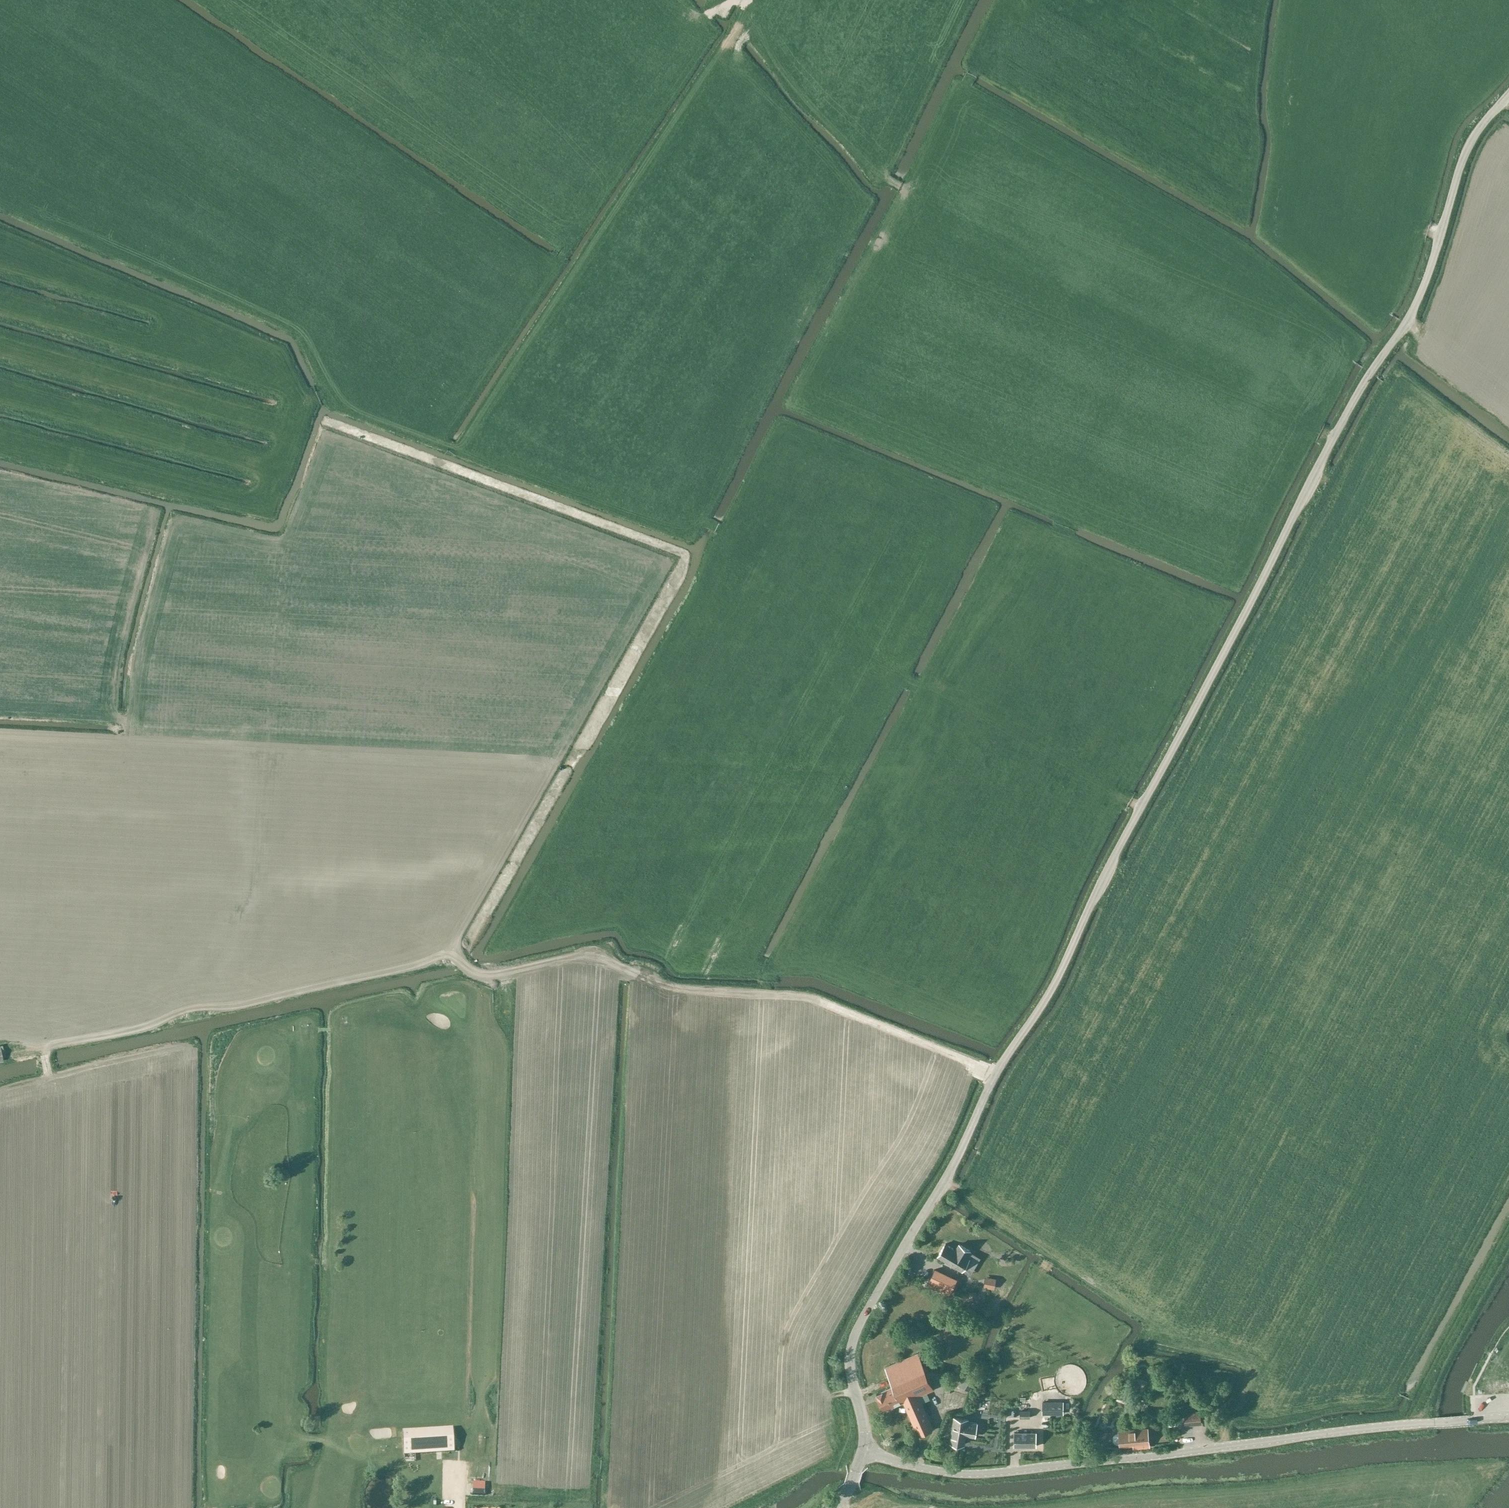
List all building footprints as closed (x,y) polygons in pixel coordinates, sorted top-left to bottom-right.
[(956,1249),(945,1243),(938,1256),(962,1270),(969,1258),(967,1256),(971,1250),(959,1244),(956,1249)] [(935,1268),(928,1283),(950,1293),(957,1278),(935,1268)] [(987,1277),(986,1286),(995,1288),(996,1279),(987,1277)] [(945,1325),(942,1331),(950,1335),(953,1329),(945,1325)] [(930,1399),(927,1392),(934,1389),(919,1353),(886,1368),(894,1386),(877,1393),(884,1410),(904,1401),(919,1435),(933,1428),(922,1403),(930,1399)] [(1062,1400),(1042,1400),(1042,1414),(1062,1413),(1062,1400)] [(1185,1425),(1202,1424),(1200,1410),(1184,1411),(1185,1425)] [(964,1444),(965,1435),(975,1436),(978,1422),(969,1421),(970,1418),(955,1416),(953,1425),(952,1429),(950,1442),(964,1444)] [(1139,1447),(1149,1446),(1148,1428),(1119,1430),(1119,1432),(1117,1432),(1116,1433),(1115,1434),(1114,1435),(1114,1437),(1113,1438),(1114,1440),(1114,1441),(1115,1443),(1116,1444),(1117,1444),(1119,1445),(1120,1445),(1120,1446),(1138,1445),(1139,1447)] [(1014,1446),(1037,1446),(1037,1431),(1014,1431),(1014,1446)] [(453,1440),(436,1441),(437,1452),(454,1451),(453,1440)] [(375,1483),(371,1486),(378,1495),(382,1492),(375,1483)] [(371,1498),(372,1504),(381,1502),(379,1496),(371,1498)]
